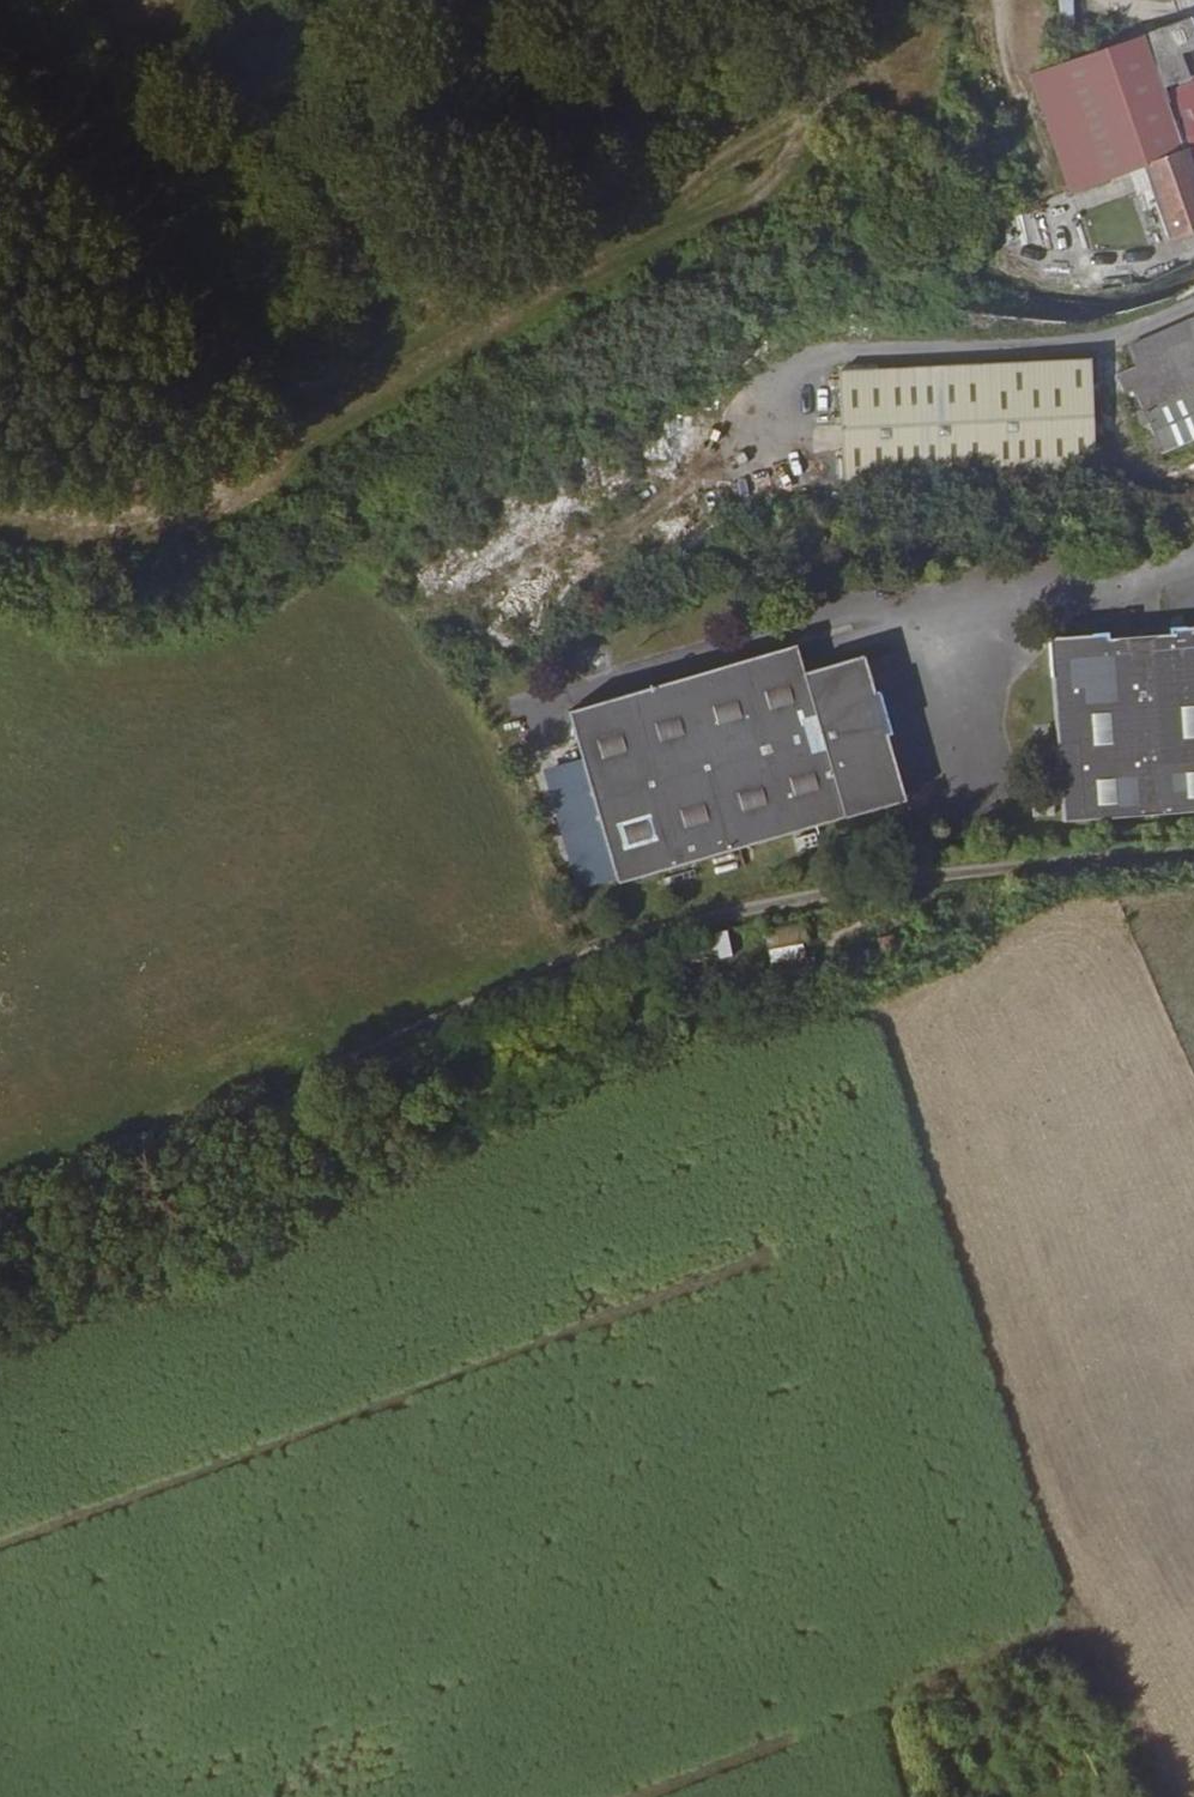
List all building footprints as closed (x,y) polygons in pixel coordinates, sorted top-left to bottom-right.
[(1063,24),(1077,23),(1074,0),(1060,0),(1063,24)] [(1193,12),(1032,78),(1059,137),(1065,152),(1080,188),(1132,167),(1160,240),(1193,227),(1193,192),(1192,186),(1193,186),(1193,15),(1193,12)] [(1110,344),(1117,365),(1103,371),(1072,378),(1073,354),(819,355),(819,468),(1073,468),(1072,396),(1114,384),(1121,407),(1116,409),(1121,421),(1126,419),(1133,435),(1127,437),(1131,451),(1138,448),(1193,427),(1193,312),(1110,344)] [(1163,626),(1163,636),(1101,641),(1101,633),(1041,637),(1057,824),(1193,813),(1193,625),(1163,626)] [(566,714),(618,889),(904,804),(887,738),(892,736),(885,717),(879,695),(871,695),(861,658),(801,675),(793,648),(566,714)] [(1050,818),(1049,801),(1029,805),(1031,819),(1050,818)] [(770,959),(808,957),(806,924),(769,926),(770,959)] [(685,971),(731,969),(730,935),(683,937),(685,971)]
